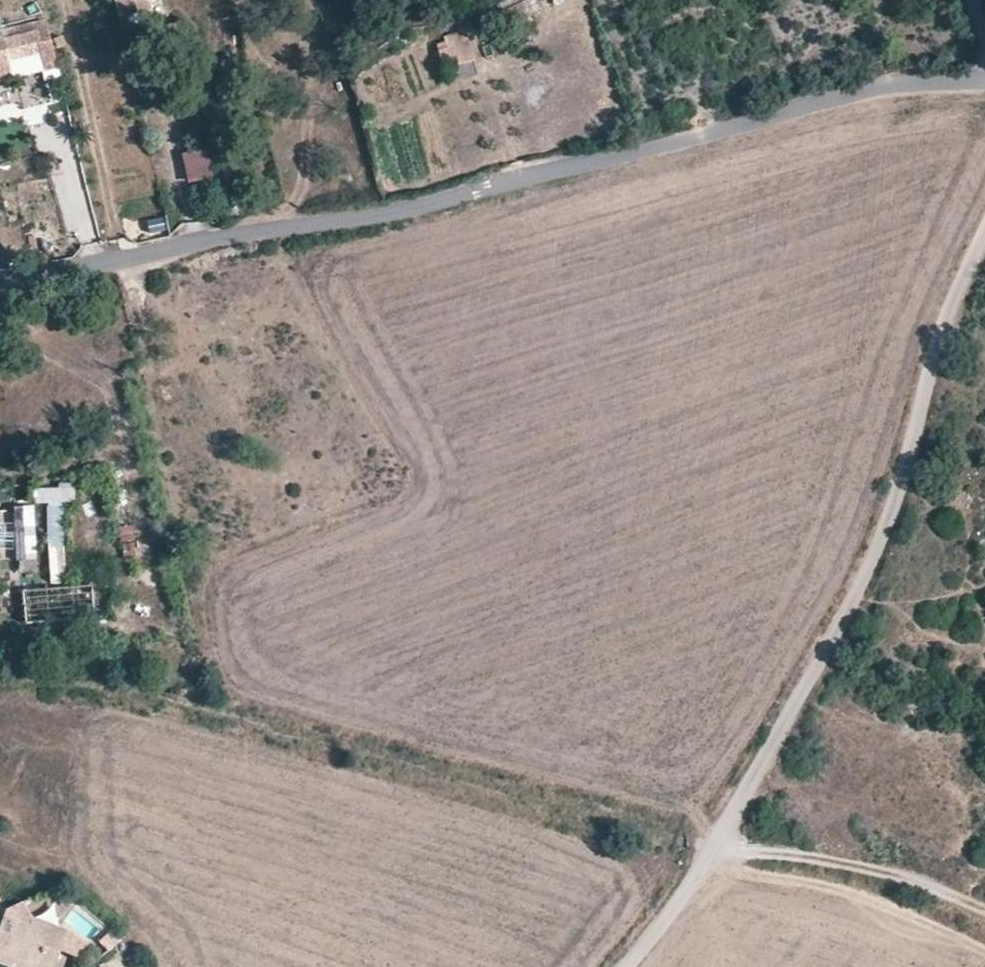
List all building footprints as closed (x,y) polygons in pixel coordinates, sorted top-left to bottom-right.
[(154,8),(152,0),(120,0),(124,16),(136,13),(154,8)] [(159,24),(154,8),(136,13),(140,30),(159,24)] [(43,66),(57,62),(47,18),(3,28),(11,60),(40,53),(43,66)] [(3,28),(0,29),(0,79),(14,75),(11,60),(3,28)] [(445,68),(474,60),(468,40),(447,46),(445,41),(437,42),(445,68)] [(477,74),(474,60),(445,68),(449,82),(477,74)] [(0,89),(0,125),(26,116),(15,84),(0,89)] [(186,151),(186,179),(212,179),(212,151),(186,151)] [(64,487),(34,488),(35,505),(15,506),(16,522),(0,523),(0,548),(18,547),(19,571),(46,570),(47,583),(68,582),(64,487)] [(24,589),(25,623),(96,620),(94,586),(24,589)] [(68,929),(33,918),(24,901),(3,918),(0,925),(0,964),(1,965),(3,960),(8,962),(22,966),(55,966),(62,946),(78,952),(90,943),(68,929)]
